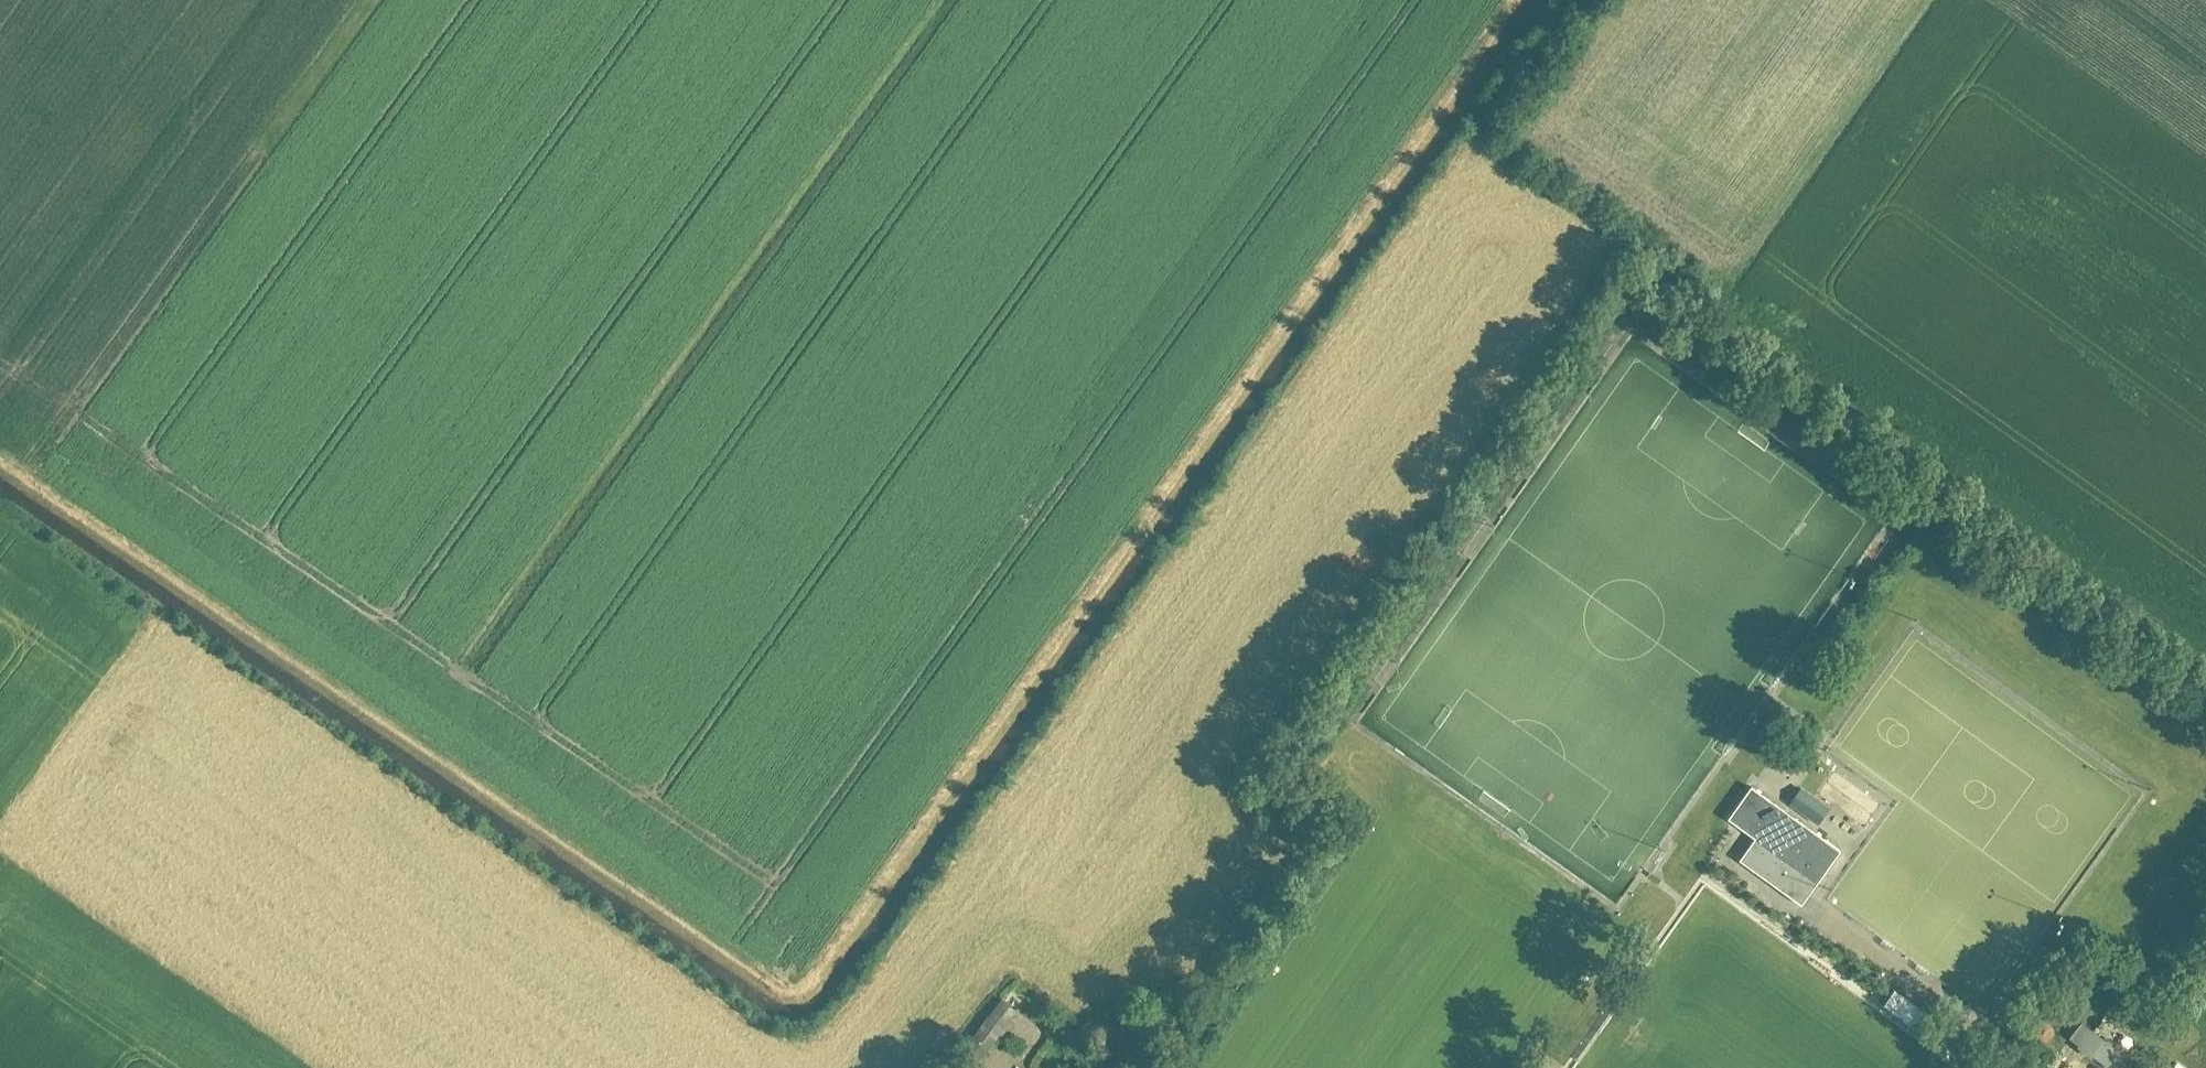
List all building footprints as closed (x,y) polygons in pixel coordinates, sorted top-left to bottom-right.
[(1752,786),(1729,818),(1756,838),(1740,860),(1802,905),(1841,850),(1752,786)] [(1894,989),(1883,1005),(1927,1037),(1938,1021),(1894,989)] [(980,1061),(1006,1026),(990,1014),(965,1050),(980,1061)] [(2126,1051),(2080,1016),(2068,1034),(2113,1067),(2126,1051)]
